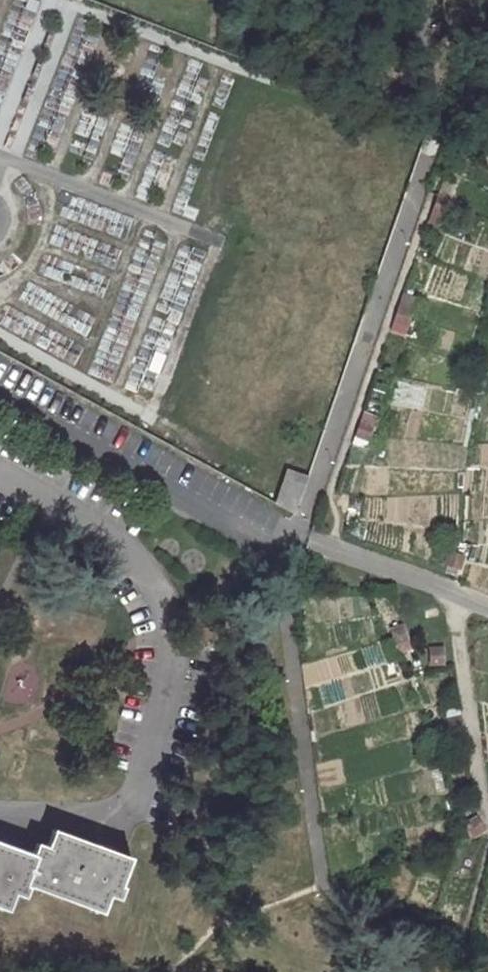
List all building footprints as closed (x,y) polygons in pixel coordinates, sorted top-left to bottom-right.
[(454,212),(457,203),(448,199),(445,209),(454,212)] [(406,323),(415,326),(419,316),(410,313),(406,323)] [(376,442),(380,432),(371,429),(367,439),(376,442)] [(296,513),(308,476),(291,470),(279,504),(296,513)] [(456,567),(459,557),(449,554),(446,564),(456,567)] [(405,638),(399,619),(390,621),(396,641),(405,638)] [(441,721),(443,733),(453,730),(450,719),(441,721)] [(476,819),(467,824),(471,832),(481,828),(476,819)] [(6,911),(13,894),(18,882),(29,886),(101,913),(108,895),(113,883),(120,885),(130,857),(53,828),(47,846),(42,858),(30,853),(0,842),(0,909),(6,911)] [(42,858),(47,846),(35,841),(30,853),(42,858)] [(13,894),(24,899),(29,886),(18,882),(13,894)] [(119,899),(123,886),(120,885),(113,883),(108,895),(119,899)]
